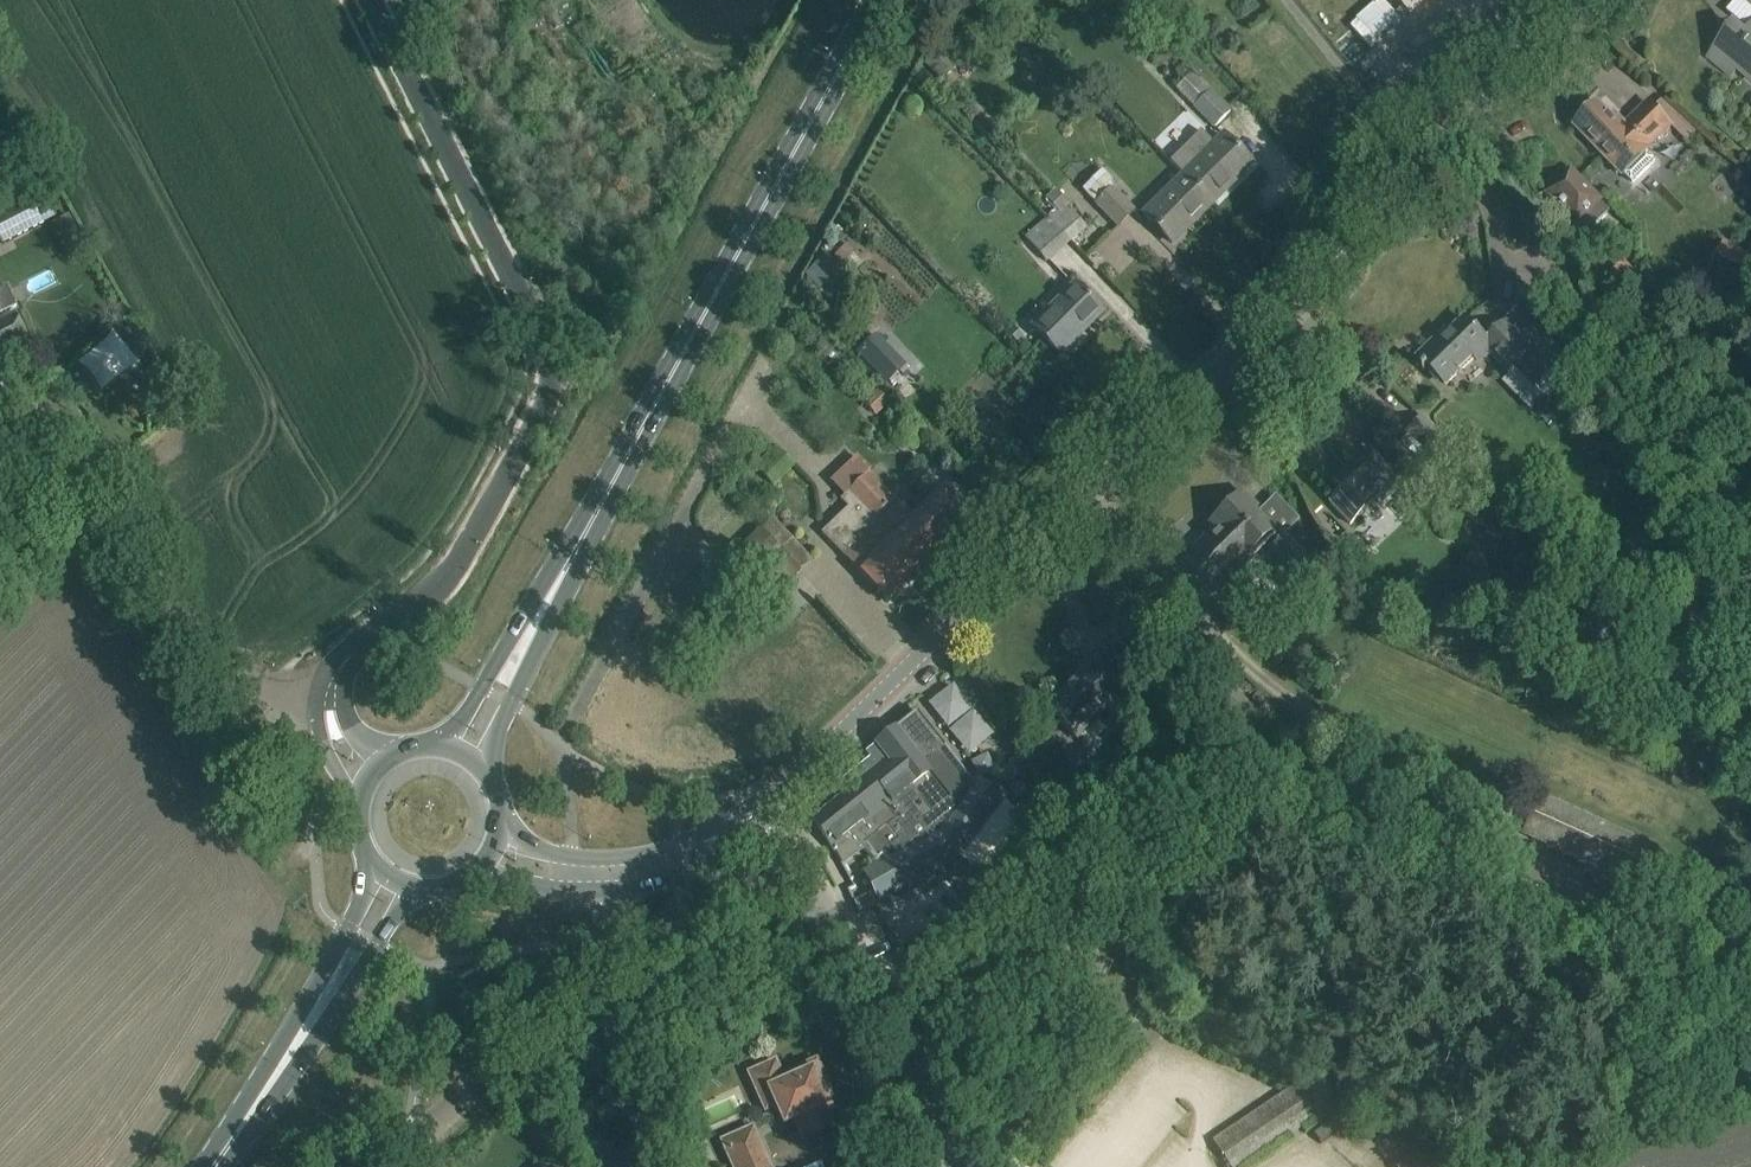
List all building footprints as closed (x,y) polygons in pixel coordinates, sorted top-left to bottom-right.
[(1412,17),(1429,0),(1395,0),(1412,17)] [(1749,41),(1733,28),(1709,56),(1732,75),(1737,68),(1750,79),(1750,38),(1749,41)] [(942,81),(957,65),(937,46),(922,63),(942,81)] [(1231,113),(1194,73),(1178,88),(1215,128),(1231,113)] [(1648,150),(1671,128),(1654,109),(1648,103),(1626,125),(1615,114),(1612,117),(1598,104),(1575,127),(1623,177),(1625,175),(1632,182),(1656,161),(1648,152),(1649,151),(1648,150)] [(1223,136),(1206,153),(1184,175),(1212,204),(1251,165),(1223,136)] [(1134,211),(1112,189),(1117,185),(1103,170),(1082,190),(1118,227),(1134,211)] [(1572,171),(1549,193),(1563,208),(1558,213),(1581,237),(1609,210),(1572,171)] [(1143,215),(1155,227),(1172,243),(1212,204),(1184,175),(1143,215)] [(56,217),(43,190),(0,212),(0,241),(2,245),(56,217)] [(1059,210),(1048,220),(1069,241),(1083,229),(1063,206),(1067,203),(1056,191),(1048,198),(1059,210)] [(1069,241),(1048,220),(1026,238),(1046,261),(1069,241)] [(847,245),(835,256),(841,262),(853,251),(847,245)] [(826,252),(804,274),(816,286),(831,271),(838,264),(826,252)] [(1624,262),(1613,272),(1622,282),(1633,271),(1624,262)] [(18,321),(12,308),(15,306),(6,285),(0,288),(0,356),(28,343),(18,321)] [(1033,327),(1043,338),(1060,355),(1102,313),(1075,286),(1033,327)] [(1420,357),(1446,385),(1480,352),(1484,356),(1492,349),(1512,369),(1513,368),(1531,384),(1535,389),(1546,399),(1578,367),(1567,357),(1536,328),(1520,311),(1488,342),(1466,320),(1441,345),(1437,341),(1420,357)] [(875,333),(856,351),(885,382),(904,364),(875,333)] [(133,359),(142,353),(132,339),(123,345),(133,359)] [(894,397),(882,384),(864,402),(877,415),(894,397)] [(1422,417),(1406,432),(1408,434),(1397,446),(1417,466),(1429,455),(1432,458),(1447,443),(1422,417)] [(1329,502),(1345,519),(1350,525),(1377,499),(1382,504),(1403,484),(1373,453),(1364,461),(1360,457),(1349,467),(1347,465),(1331,480),(1341,491),(1329,502)] [(849,507),(821,533),(886,600),(968,521),(939,491),(914,516),(871,472),(842,500),(849,507)] [(1220,532),(1216,536),(1207,545),(1203,542),(1186,558),(1221,593),(1237,576),(1254,558),(1250,554),(1275,529),(1241,494),(1212,523),(1220,532)] [(761,530),(732,557),(773,600),(802,572),(801,571),(761,530)] [(1286,530),(1268,547),(1296,577),(1314,560),(1286,530)] [(1047,709),(1064,726),(1074,737),(1103,708),(1115,721),(1139,698),(1115,673),(1102,686),(1086,671),(1047,709)] [(940,727),(970,713),(956,684),(926,699),(940,727)] [(960,858),(1005,799),(977,778),(973,783),(971,781),(944,748),(945,747),(917,711),(875,745),(877,747),(871,751),(874,756),(844,781),(851,789),(813,819),(834,852),(854,837),(877,865),(862,873),(872,893),(854,902),(859,912),(878,903),(878,904),(960,858)] [(1522,835),(1637,887),(1655,846),(1540,794),(1522,835)] [(929,932),(912,940),(926,968),(943,960),(929,932)] [(774,1065),(748,1077),(764,1114),(775,1109),(782,1125),(791,1122),(797,1132),(826,1119),(820,1106),(825,1104),(819,1089),(825,1086),(815,1064),(781,1079),(774,1065)] [(1337,1104),(1327,1090),(1300,1081),(1211,1141),(1229,1166),(1243,1166),(1337,1104)] [(754,1124),(719,1140),(731,1166),(773,1166),(754,1124)]
